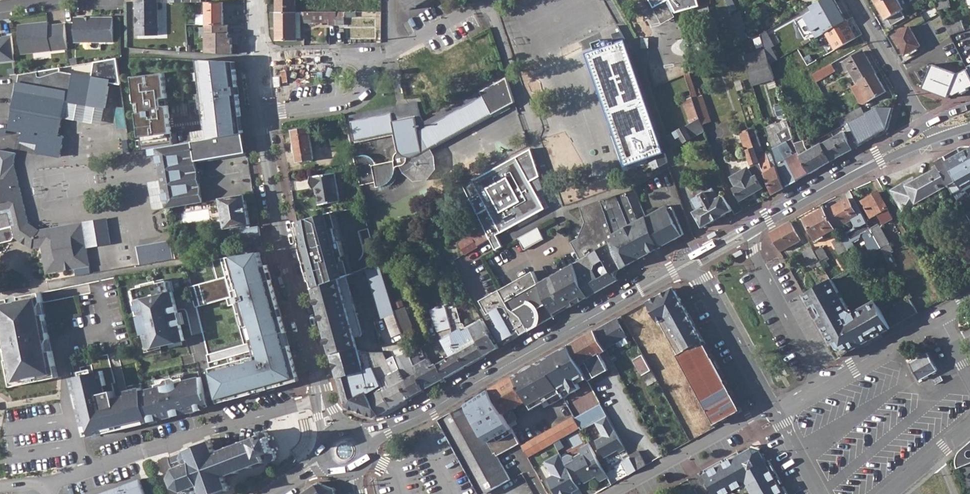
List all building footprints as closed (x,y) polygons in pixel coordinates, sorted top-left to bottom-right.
[(136,16),(138,16),(138,23),(137,24),(137,35),(158,35),(157,1),(161,1),(161,0),(136,0),(136,16)] [(277,12),(296,12),(296,0),(277,0),(277,12)] [(409,10),(426,0),(403,0),(409,10)] [(677,12),(699,5),(697,0),(670,0),(677,12)] [(730,13),(737,10),(733,0),(726,0),(730,13)] [(819,36),(826,32),(846,21),(835,0),(832,0),(809,12),(814,20),(811,22),(819,36)] [(877,3),(881,11),(883,10),(888,18),(889,18),(893,25),(906,17),(902,10),(904,9),(899,0),(882,0),(877,3)] [(934,3),(935,4),(938,9),(951,6),(949,0),(945,0),(934,3)] [(223,2),(206,2),(207,14),(207,24),(224,24),(223,2)] [(740,11),(731,16),(740,45),(748,41),(744,27),(745,26),(740,11)] [(296,12),(277,12),(277,37),(277,39),(296,39),(296,22),(300,23),(328,22),(329,25),(337,25),(337,22),(343,22),(343,12),(296,12)] [(207,24),(207,14),(197,14),(196,24),(207,24)] [(85,19),(84,17),(75,17),(75,42),(113,42),(112,16),(92,17),(92,19),(85,19)] [(962,19),(946,25),(951,35),(966,30),(962,19)] [(846,21),(826,32),(838,53),(859,42),(846,21)] [(36,28),(35,23),(18,25),(22,55),(67,50),(65,24),(56,25),(49,26),(36,28)] [(207,24),(207,52),(232,53),(232,44),(228,44),(228,37),(228,24),(224,24),(207,24)] [(910,25),(894,34),(906,54),(921,45),(910,25)] [(632,59),(622,29),(613,33),(615,40),(611,42),(612,44),(587,53),(626,166),(639,161),(647,158),(651,170),(668,161),(654,122),(643,90),(632,59)] [(766,31),(761,34),(765,48),(770,63),(777,59),(782,57),(766,31)] [(11,34),(2,35),(2,37),(0,37),(0,61),(14,59),(11,34)] [(765,48),(743,55),(753,86),(775,78),(774,76),(770,63),(765,48)] [(844,61),(857,83),(861,81),(876,72),(863,50),(844,61)] [(117,57),(19,73),(18,83),(15,82),(13,97),(15,97),(10,128),(26,131),(22,140),(40,143),(38,151),(61,155),(64,135),(59,134),(62,116),(62,115),(52,114),(53,109),(57,109),(61,107),(64,104),(65,100),(80,102),(79,105),(94,107),(95,105),(105,107),(109,85),(106,84),(106,82),(120,83),(117,57)] [(777,59),(770,63),(774,76),(782,73),(777,59)] [(209,120),(211,138),(226,136),(241,133),(238,114),(242,114),(240,94),(238,94),(237,87),(239,86),(237,69),(233,69),(232,61),(199,60),(206,120),(209,120)] [(831,63),(812,74),(816,81),(835,71),(831,63)] [(931,66),(923,87),(951,97),(959,76),(931,66)] [(965,93),(969,90),(969,74),(967,68),(960,72),(963,77),(959,79),(965,93)] [(876,72),(861,81),(852,86),(862,103),(865,104),(872,100),(887,92),(876,72)] [(133,76),(142,150),(147,149),(156,148),(174,144),(169,105),(164,106),(163,98),(168,98),(165,73),(133,76)] [(688,73),(685,74),(691,94),(693,98),(697,96),(688,73)] [(350,116),(343,118),(350,142),(355,141),(395,132),(399,148),(397,150),(394,155),(394,158),(394,160),(375,164),(374,161),(373,159),(371,157),(368,156),(365,155),(361,155),(353,157),(360,185),(374,182),(376,187),(384,185),(388,183),(390,180),(394,175),(395,169),(398,165),(400,163),(401,163),(405,161),(407,159),(408,157),(412,158),(436,145),(493,113),(515,101),(506,76),(425,121),(420,114),(418,101),(350,115),(350,116)] [(693,98),(691,94),(684,97),(685,99),(682,100),(690,123),(667,136),(672,149),(704,131),(702,124),(700,117),(697,111),(693,98)] [(709,114),(706,108),(702,94),(697,96),(693,98),(697,111),(700,117),(709,114)] [(102,123),(105,107),(95,105),(94,107),(79,105),(80,102),(65,100),(64,104),(61,107),(57,109),(53,109),(52,114),(62,115),(62,116),(102,123)] [(839,114),(836,115),(842,126),(846,124),(865,113),(861,107),(841,118),(839,114)] [(877,136),(888,130),(894,109),(877,107),(865,113),(846,124),(854,137),(857,136),(861,145),(877,136)] [(408,157),(407,159),(409,160),(412,160),(414,159),(434,149),(445,142),(469,129),(494,116),(493,113),(436,145),(412,158),(408,157)] [(709,114),(700,117),(702,124),(711,121),(709,114)] [(760,125),(748,129),(754,146),(755,149),(756,153),(763,151),(758,138),(764,136),(760,125)] [(776,141),(777,145),(787,140),(791,146),(795,146),(795,143),(790,127),(777,133),(780,140),(776,141)] [(805,127),(801,129),(804,140),(806,147),(809,145),(810,144),(805,127)] [(309,128),(292,131),(297,162),(314,159),(309,128)] [(748,128),(739,131),(745,149),(754,146),(748,129),(748,128)] [(844,131),(821,143),(831,161),(850,151),(861,145),(857,136),(854,137),(849,140),(844,131)] [(395,132),(355,141),(356,144),(393,135),(397,150),(399,148),(395,132)] [(241,133),(226,136),(229,153),(247,150),(245,133),(241,133)] [(211,138),(192,141),(195,159),(229,153),(226,136),(211,138)] [(810,144),(809,145),(815,157),(821,167),(831,161),(821,143),(819,139),(810,144)] [(787,140),(772,148),(775,158),(779,167),(784,180),(786,186),(798,180),(785,158),(795,153),(791,146),(787,140)] [(804,140),(795,143),(797,152),(806,147),(804,140)] [(174,144),(156,148),(159,168),(166,208),(203,202),(195,159),(192,141),(174,144)] [(806,147),(797,152),(803,163),(809,174),(821,167),(815,157),(809,145),(806,147)] [(963,186),(969,182),(969,148),(967,150),(966,146),(964,146),(963,146),(963,147),(962,147),(961,147),(960,148),(945,155),(963,186)] [(14,164),(16,152),(0,149),(0,228),(13,225),(13,226),(21,232),(28,222),(14,164)] [(437,155),(434,149),(414,159),(412,160),(409,160),(407,159),(405,161),(401,163),(406,172),(417,181),(430,179),(438,168),(437,155)] [(531,149),(464,187),(470,198),(479,193),(501,231),(544,208),(530,181),(539,177),(531,149)] [(764,187),(768,185),(758,157),(756,153),(755,149),(746,152),(750,165),(748,167),(747,166),(730,177),(736,186),(734,188),(741,201),(764,188),(764,187)] [(771,152),(767,153),(772,167),(776,166),(771,152)] [(795,153),(785,158),(798,180),(809,174),(803,163),(797,152),(795,153)] [(758,157),(768,185),(772,195),(785,187),(776,166),(772,167),(767,153),(764,154),(758,157)] [(949,185),(954,193),(964,188),(963,186),(945,155),(936,161),(939,167),(949,185)] [(913,176),(911,177),(923,200),(949,185),(939,167),(915,180),(913,176)] [(335,173),(311,178),(312,187),(317,187),(320,205),(340,201),(335,173)] [(892,190),(903,210),(923,200),(911,177),(899,183),(900,185),(892,190)] [(700,221),(703,227),(731,210),(723,196),(719,198),(713,188),(708,191),(705,186),(696,192),(698,196),(693,199),(699,209),(694,212),(700,221)] [(964,188),(954,193),(958,199),(966,193),(964,190),(964,188)] [(612,196),(600,200),(614,240),(610,242),(621,270),(624,268),(643,257),(660,248),(659,246),(645,216),(641,206),(634,190),(612,196)] [(879,192),(863,201),(871,216),(877,213),(883,224),(893,218),(879,192)] [(245,195),(221,199),(223,210),(224,216),(226,228),(234,226),(237,240),(261,236),(259,227),(251,228),(245,195)] [(848,198),(826,210),(836,228),(852,219),(856,227),(840,236),(847,249),(854,246),(853,243),(860,239),(862,233),(868,243),(867,243),(872,253),(881,248),(870,228),(857,205),(852,207),(848,198)] [(581,237),(571,241),(575,250),(580,259),(577,261),(578,262),(583,277),(584,281),(586,286),(590,293),(591,295),(619,280),(618,277),(617,275),(620,270),(621,270),(610,242),(614,240),(600,200),(580,206),(585,222),(581,237)] [(669,212),(667,206),(645,216),(659,246),(684,235),(673,210),(669,212)] [(826,210),(824,208),(805,219),(816,239),(836,228),(826,210)] [(336,212),(331,213),(339,241),(341,240),(344,240),(336,212)] [(311,280),(314,289),(347,276),(349,276),(344,257),(346,256),(341,240),(339,241),(331,213),(322,215),(297,223),(301,244),(311,280)] [(108,219),(83,223),(88,248),(113,244),(108,219)] [(790,221),(769,233),(780,251),(800,240),(790,221)] [(15,235),(33,247),(35,241),(33,240),(40,230),(28,222),(21,232),(13,226),(15,235)] [(35,241),(33,247),(42,246),(47,273),(91,266),(88,248),(83,223),(40,230),(33,240),(35,241)] [(879,223),(870,228),(881,248),(892,268),(898,264),(892,253),(895,251),(879,223)] [(539,226),(518,238),(525,251),(545,240),(539,226)] [(472,236),(461,243),(466,253),(478,247),(472,236)] [(847,249),(840,236),(832,241),(839,254),(847,249)] [(138,246),(141,265),(159,263),(158,257),(159,253),(162,249),(164,246),(168,244),(172,242),(171,240),(138,246)] [(158,257),(159,263),(170,261),(175,260),(172,242),(168,244),(164,246),(162,249),(159,253),(158,257)] [(814,251),(812,246),(803,251),(810,264),(812,267),(816,265),(814,262),(819,260),(814,251)] [(821,247),(814,251),(819,260),(822,265),(824,268),(830,265),(826,260),(828,259),(821,247)] [(208,355),(220,403),(290,384),(289,380),(299,377),(268,265),(264,266),(260,252),(222,258),(227,276),(192,286),(197,307),(228,299),(230,306),(235,305),(246,344),(208,355)] [(344,257),(349,276),(353,274),(348,256),(346,256),(344,257)] [(574,262),(546,279),(561,309),(570,304),(571,306),(581,300),(574,287),(581,282),(575,263),(574,262)] [(578,262),(575,263),(581,282),(584,281),(583,277),(578,262)] [(380,264),(365,269),(381,319),(385,317),(395,313),(394,310),(386,284),(380,264)] [(533,271),(500,290),(503,296),(502,296),(509,308),(510,307),(522,317),(529,330),(541,323),(545,319),(551,309),(547,303),(548,301),(539,283),(533,271)] [(347,276),(314,289),(318,306),(325,330),(329,345),(331,353),(348,349),(359,350),(357,345),(355,338),(359,337),(360,336),(362,332),(347,276)] [(831,278),(830,279),(865,343),(891,328),(883,314),(876,300),(855,312),(850,311),(831,278)] [(546,279),(539,283),(548,301),(547,303),(551,309),(554,315),(562,311),(561,309),(546,279)] [(830,279),(803,293),(839,357),(865,343),(830,279)] [(141,314),(149,347),(159,344),(159,345),(185,339),(173,290),(171,291),(168,280),(134,288),(137,299),(135,300),(139,315),(141,314)] [(584,281),(581,282),(583,287),(585,291),(588,296),(591,295),(590,293),(586,286),(584,281)] [(581,282),(574,287),(581,300),(588,296),(585,291),(583,287),(581,282)] [(498,287),(479,297),(498,331),(502,333),(506,334),(511,334),(515,333),(519,331),(521,334),(529,330),(522,317),(510,307),(509,308),(502,296),(503,296),(500,290),(498,287)] [(669,289),(647,301),(659,323),(676,355),(703,340),(675,290),(669,289)] [(0,300),(0,313),(2,314),(4,322),(0,322),(0,324),(1,329),(6,333),(7,340),(3,341),(5,347),(10,351),(11,359),(7,359),(10,375),(14,374),(16,381),(23,379),(28,383),(43,380),(47,374),(54,373),(52,366),(56,366),(53,351),(49,351),(47,339),(51,338),(50,332),(46,333),(44,325),(47,320),(46,314),(42,314),(40,307),(44,302),(42,292),(0,300)] [(454,299),(445,301),(446,305),(452,328),(454,342),(467,365),(477,359),(486,355),(486,354),(488,353),(498,347),(483,320),(464,331),(454,299)] [(910,299),(883,314),(891,328),(917,313),(910,299)] [(451,355),(438,362),(446,377),(467,365),(454,342),(452,328),(446,305),(430,309),(437,327),(441,339),(451,355)] [(405,306),(394,310),(395,313),(402,330),(411,326),(413,325),(405,306)] [(545,319),(541,323),(554,315),(551,309),(545,319)] [(395,313),(385,317),(392,336),(402,332),(402,330),(395,313)] [(617,318),(595,330),(605,348),(617,342),(619,347),(628,342),(626,337),(627,337),(617,318)] [(411,326),(402,330),(402,332),(404,337),(405,339),(414,334),(411,326)] [(595,330),(568,345),(584,374),(588,381),(608,369),(599,354),(606,350),(605,348),(595,330)] [(502,333),(498,331),(505,343),(521,334),(519,331),(515,333),(511,334),(506,334),(502,333)] [(703,340),(676,355),(677,356),(683,367),(692,383),(714,425),(741,410),(703,340)] [(568,345),(541,359),(562,397),(580,388),(575,379),(584,374),(568,345)] [(420,348),(410,352),(416,367),(424,390),(440,381),(440,380),(446,377),(438,362),(432,365),(429,359),(427,360),(420,348)] [(348,349),(331,353),(338,377),(356,372),(348,349)] [(356,372),(338,377),(345,403),(359,396),(358,395),(366,390),(358,373),(373,365),(370,351),(359,350),(348,349),(356,372)] [(381,385),(369,393),(375,404),(380,414),(381,413),(382,414),(405,400),(405,399),(407,399),(398,383),(405,380),(399,369),(393,372),(383,352),(370,351),(373,365),(381,385)] [(400,369),(399,369),(405,380),(398,383),(407,399),(410,397),(411,397),(424,390),(416,367),(410,352),(410,351),(402,355),(406,366),(400,369)] [(928,353),(910,363),(919,380),(938,370),(928,353)] [(642,354),(632,359),(641,375),(651,370),(642,354)] [(683,367),(677,356),(669,360),(684,387),(692,383),(683,367)] [(541,359),(519,372),(535,401),(536,402),(542,399),(540,394),(542,392),(549,405),(562,397),(541,359)] [(373,365),(358,373),(366,390),(366,389),(369,393),(381,385),(373,365)] [(149,417),(142,390),(142,387),(127,390),(129,399),(116,402),(113,390),(104,392),(103,385),(106,384),(103,370),(93,372),(82,375),(72,377),(76,392),(80,391),(84,407),(80,408),(84,425),(85,425),(87,435),(92,433),(92,435),(135,425),(134,420),(149,417)] [(651,370),(641,375),(647,386),(657,381),(651,370)] [(519,372),(513,375),(526,400),(529,404),(535,401),(519,372)] [(149,417),(150,419),(159,417),(159,419),(193,410),(193,409),(206,405),(204,399),(206,398),(201,375),(185,379),(185,376),(178,378),(174,376),(166,378),(164,382),(157,383),(158,386),(142,390),(149,417)] [(513,375),(488,389),(494,399),(511,429),(517,426),(509,410),(526,400),(513,375)] [(933,381),(936,385),(944,380),(942,376),(933,381)] [(359,396),(345,403),(347,408),(373,417),(380,414),(375,404),(369,393),(366,389),(366,390),(358,395),(359,396)] [(84,407),(80,391),(76,392),(80,408),(84,407)] [(494,399),(473,411),(484,431),(481,432),(481,433),(487,444),(488,443),(495,439),(490,430),(497,426),(504,440),(514,435),(513,432),(511,429),(494,399)] [(535,401),(529,404),(532,410),(538,406),(536,402),(535,401)] [(600,403),(574,418),(579,428),(580,430),(594,422),(607,415),(600,403)] [(466,404),(442,417),(445,421),(468,408),(466,404)] [(445,421),(484,493),(485,493),(506,482),(510,480),(495,453),(493,454),(488,443),(487,444),(481,433),(481,432),(468,408),(445,421)] [(607,415),(594,422),(602,436),(595,440),(604,456),(617,449),(619,452),(625,449),(607,415)] [(573,416),(535,437),(541,448),(552,443),(579,428),(574,418),(573,416)] [(439,420),(440,422),(479,493),(484,493),(445,421),(442,417),(439,420)] [(211,438),(210,439),(210,441),(190,448),(190,447),(188,447),(188,449),(186,450),(186,451),(171,458),(173,466),(174,468),(176,468),(172,474),(170,474),(169,475),(171,476),(175,487),(174,489),(175,490),(177,487),(184,492),(184,493),(213,493),(228,489),(229,491),(231,490),(230,488),(232,487),(231,485),(229,486),(226,475),(237,471),(238,473),(240,472),(239,470),(251,465),(252,467),(253,467),(253,465),(264,460),(266,462),(267,462),(266,460),(268,459),(270,462),(274,461),(275,457),(273,454),(275,453),(274,451),(277,450),(272,437),(270,437),(269,435),(267,436),(266,432),(263,429),(259,431),(259,436),(258,436),(257,434),(255,435),(256,437),(244,442),(243,439),(241,440),(242,442),(231,447),(230,445),(227,446),(228,448),(217,452),(213,442),(215,441),(214,439),(212,440),(211,438)] [(535,437),(520,445),(526,457),(541,448),(535,437)] [(953,456),(957,465),(969,461),(969,442),(960,450),(953,456)] [(583,480),(584,483),(596,477),(599,482),(607,478),(593,453),(588,444),(581,448),(580,451),(581,453),(573,458),(572,455),(568,455),(561,459),(573,480),(580,476),(583,480)] [(783,487),(780,488),(779,486),(782,485),(780,481),(777,476),(775,478),(773,476),(776,474),(770,463),(767,463),(761,452),(751,449),(740,455),(738,452),(725,459),(727,463),(725,464),(722,461),(705,471),(705,472),(705,473),(710,482),(713,481),(715,484),(712,486),(717,493),(787,493),(783,487)] [(638,451),(629,456),(630,458),(637,471),(646,466),(638,451)] [(558,454),(544,462),(552,476),(547,479),(555,493),(573,493),(572,493),(578,490),(575,484),(573,480),(558,454)] [(630,458),(621,462),(628,476),(637,471),(630,458)] [(705,473),(703,474),(713,493),(717,493),(712,486),(715,484),(713,481),(710,482),(705,473)] [(583,480),(580,476),(573,480),(575,484),(583,480)] [(143,479),(100,493),(148,493),(143,479)] [(315,483),(323,493),(331,493),(332,493),(333,490),(333,488),(319,482),(315,483)] [(302,492),(303,493),(323,493),(315,483),(302,492)]
